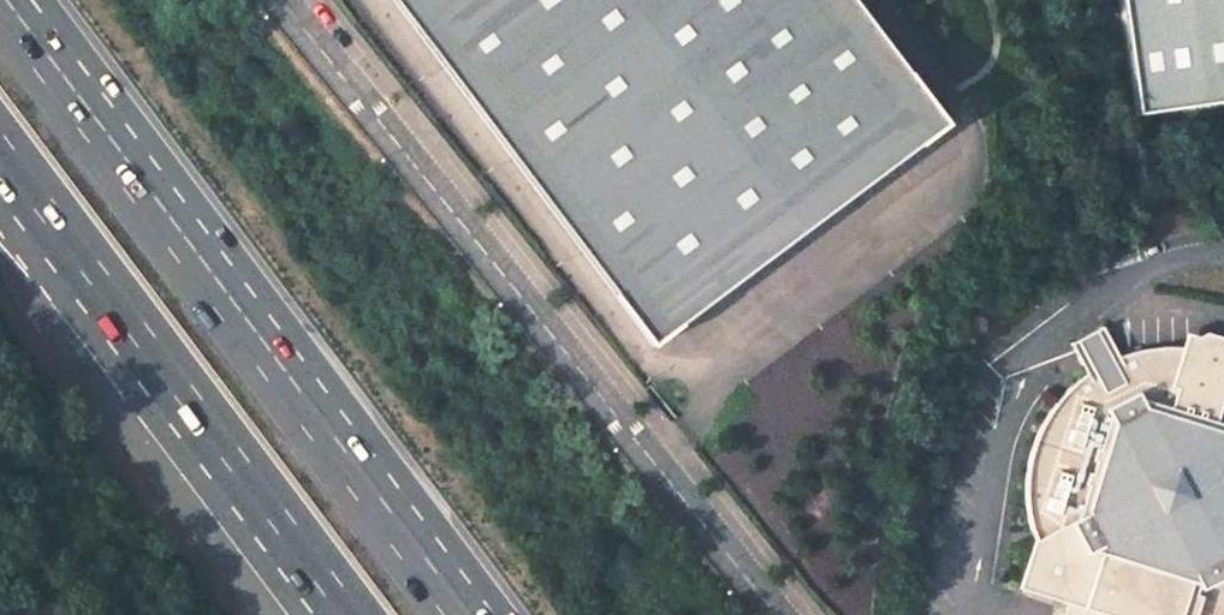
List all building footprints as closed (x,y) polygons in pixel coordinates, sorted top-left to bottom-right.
[(668,351),(962,128),(865,0),(402,0),(668,351)] [(1223,102),(1223,0),(1123,0),(1140,114),(1223,102)] [(1200,349),(1182,346),(1160,346),(1138,349),(1118,355),(1102,326),(1071,342),(1086,373),(1070,385),(1055,402),(1040,424),(1033,440),(1026,465),(1024,492),(1026,512),(1029,529),(1039,524),(1045,534),(1034,541),(1019,588),(1064,601),(1061,612),(1063,614),(1223,614),(1223,357),(1200,349)]
